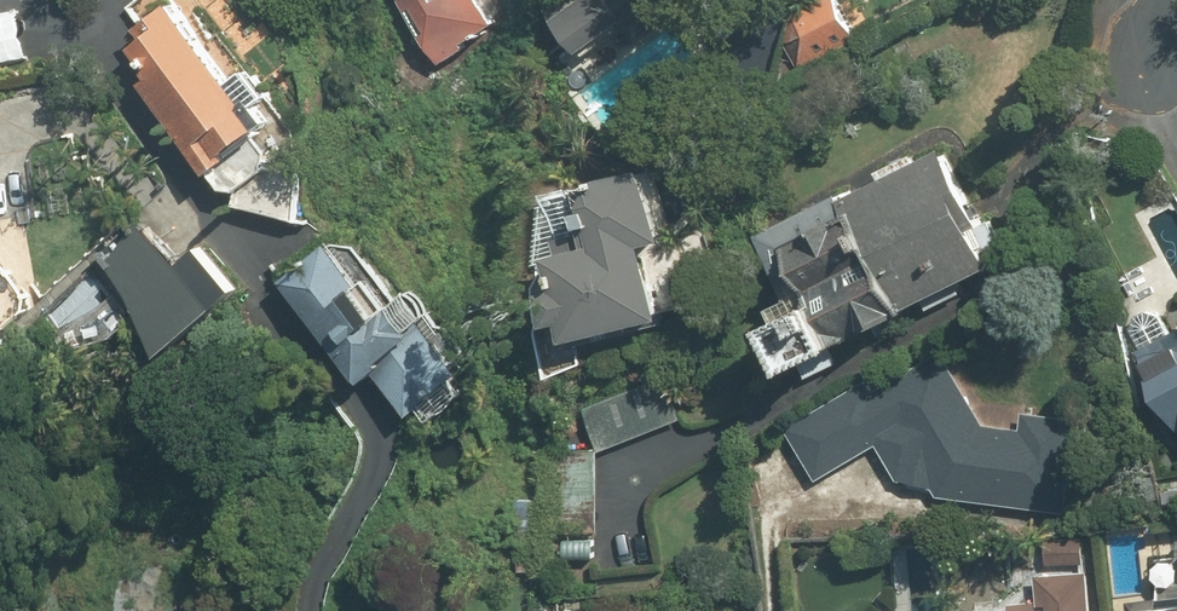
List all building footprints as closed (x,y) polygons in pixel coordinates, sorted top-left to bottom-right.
[(431,51),(479,22),(466,0),(400,0),(431,51)] [(579,57),(628,22),(612,0),(581,0),(553,20),(579,57)] [(859,37),(838,0),(814,0),(773,24),(800,71),(859,37)] [(233,83),(172,3),(138,31),(147,41),(132,53),(149,74),(137,85),(237,208),(298,221),(299,135),(249,70),(233,83)] [(0,15),(0,67),(28,61),(19,11),(0,15)] [(939,147),(759,238),(790,300),(768,311),(774,324),(769,327),(791,372),(800,367),(807,381),(839,365),(832,351),(840,348),(1000,267),(939,147)] [(664,321),(646,247),(678,239),(660,166),(577,186),(583,212),(567,216),(572,238),(587,234),(591,251),(546,262),(554,294),(527,301),(546,378),(575,371),(569,344),(664,321)] [(134,223),(99,254),(166,357),(236,293),(193,246),(172,265),(134,223)] [(326,245),(281,282),(365,384),(373,377),(409,421),(420,412),(429,422),(466,392),(453,377),(476,357),(446,321),(441,325),(414,292),(393,309),(370,281),(362,288),(326,245)] [(134,324),(94,277),(45,319),(84,366),(134,324)] [(1139,350),(1176,423),(1176,329),(1139,350)] [(9,340),(0,330),(0,348),(9,340)] [(934,490),(939,498),(1068,514),(1080,420),(1025,413),(1022,434),(993,431),(949,352),(874,393),(869,384),(785,429),(815,483),(879,449),(897,483),(934,490)] [(669,376),(585,408),(602,453),(686,421),(669,376)] [(596,558),(600,452),(578,451),(577,463),(551,462),(550,500),(519,499),(518,545),(548,546),(548,533),(564,534),(563,557),(596,558)] [(898,545),(900,610),(944,610),(942,544),(898,545)] [(1128,604),(1129,610),(1176,610),(1176,562),(1155,565),(1159,601),(1128,604)] [(1090,572),(1040,575),(1041,602),(1009,603),(1010,610),(1092,610),(1090,572)]
